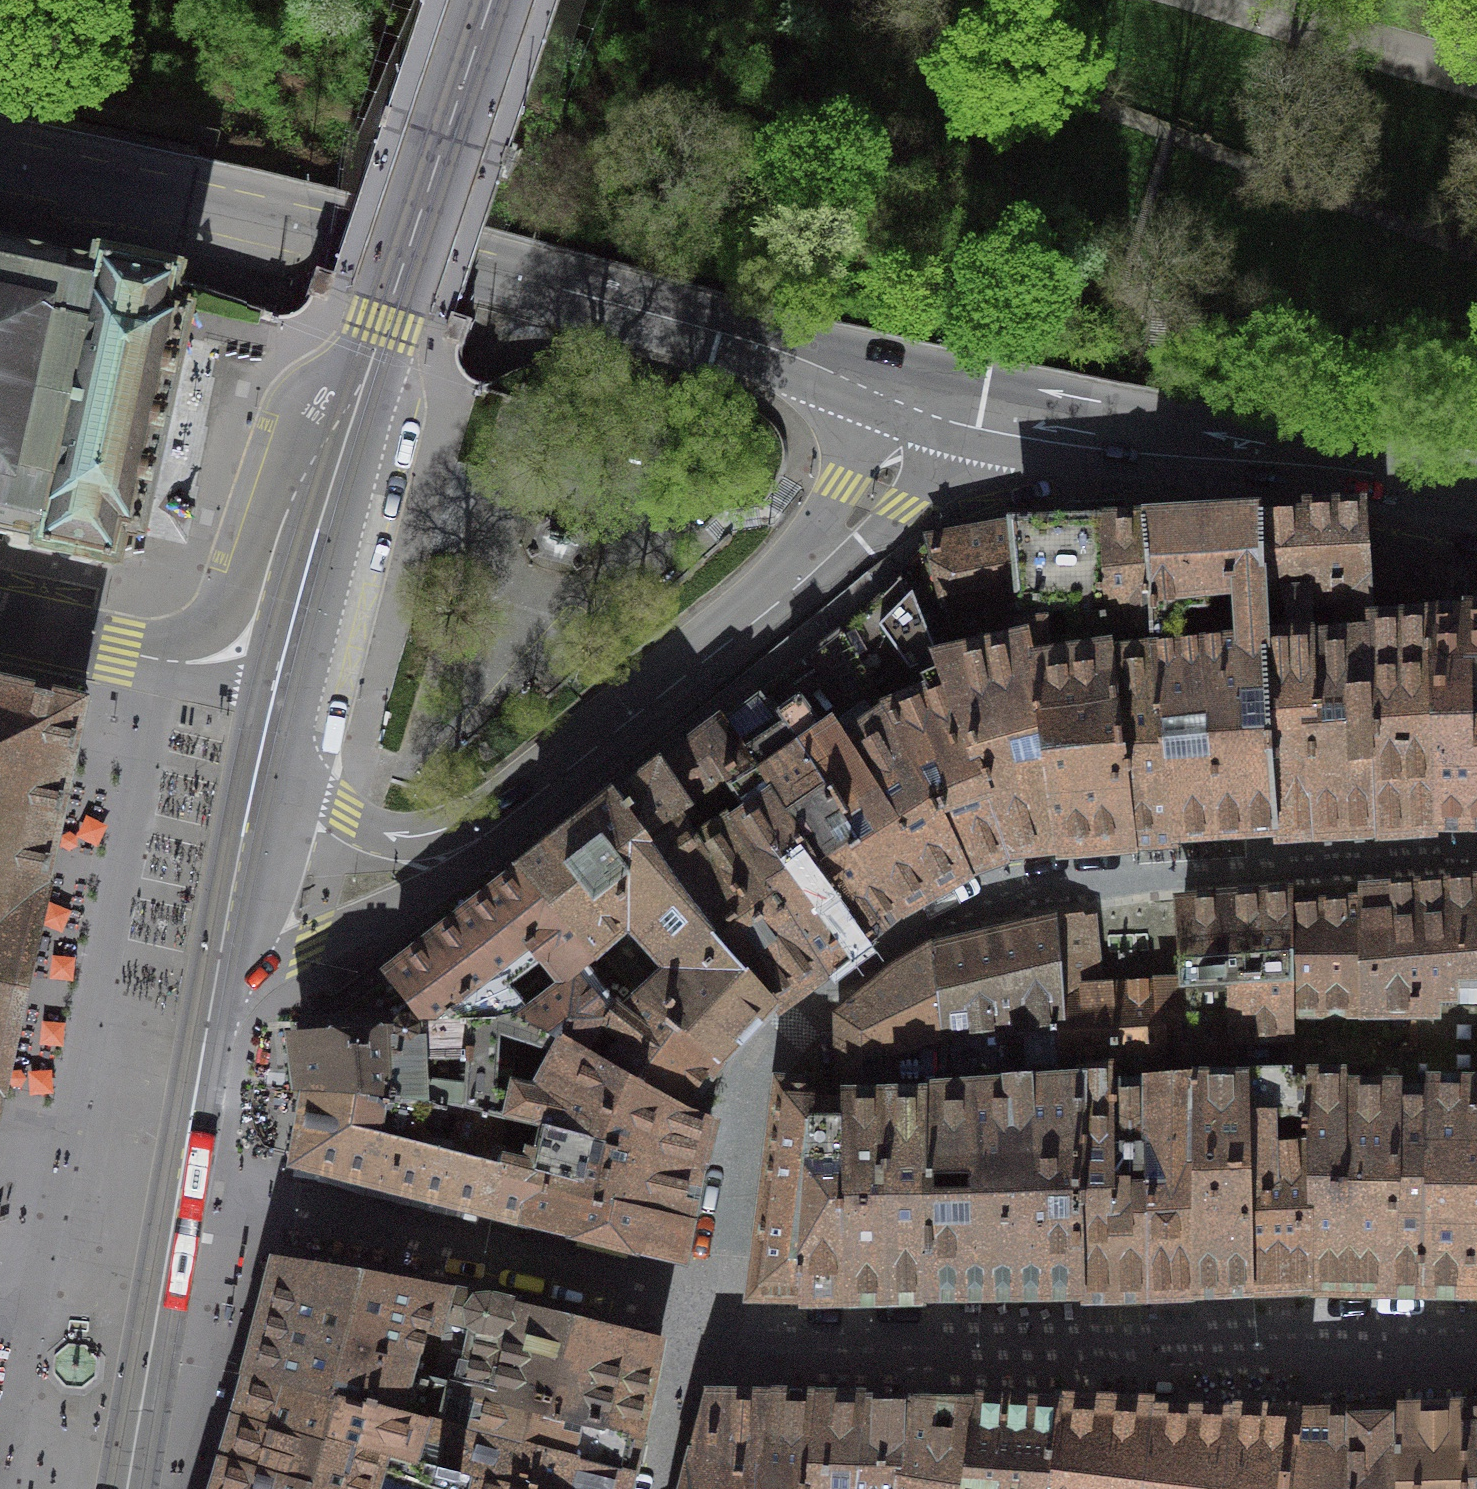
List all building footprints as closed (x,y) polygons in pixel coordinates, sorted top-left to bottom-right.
[(6,534),(7,533),(35,540),(35,541),(37,541),(36,545),(38,545),(37,548),(55,552),(56,549),(97,558),(96,561),(114,565),(115,562),(116,562),(123,533),(143,538),(150,509),(149,509),(152,494),(139,491),(147,457),(160,460),(164,440),(151,438),(155,420),(158,403),(171,406),(176,387),(162,384),(170,349),(183,352),(192,309),(172,305),(179,275),(177,275),(178,272),(101,255),(100,258),(99,258),(98,263),(0,242),(0,533),(6,534)] [(1365,549),(1370,550),(1367,512),(1336,514),(1305,515),(1307,593),(1309,593),(1311,641),(1313,641),(1313,633),(1327,632),(1325,606),(1343,605),(1344,638),(1370,636),(1368,572),(1365,549)] [(1283,595),(1307,593),(1305,515),(1282,516),(1260,518),(1261,591),(1261,596),(1265,596),(1283,595)] [(1149,621),(1150,649),(1178,647),(1175,622),(1184,612),(1201,610),(1201,601),(1235,598),(1239,642),(1265,640),(1265,638),(1261,596),(1261,591),(1260,518),(1202,521),(1144,524),(1149,621)] [(1106,604),(1107,623),(1149,621),(1144,524),(1124,525),(1105,526),(1106,604)] [(1103,604),(1106,604),(1105,526),(1061,527),(1017,528),(1025,606),(1058,606),(1103,604)] [(1025,606),(1017,528),(1015,528),(972,535),(930,543),(900,574),(920,623),(945,613),(951,636),(975,632),(977,638),(1004,634),(1004,631),(1017,629),(1027,627),(1025,606)] [(1434,822),(1434,821),(1431,628),(1433,628),(1428,581),(1372,591),(1370,550),(1365,549),(1368,572),(1370,636),(1376,826),(1405,824),(1434,822)] [(920,623),(900,574),(871,603),(842,631),(887,716),(888,715),(963,869),(985,861),(1007,853),(972,755),(950,697),(949,696),(920,623)] [(1471,616),(1471,615),(1464,615),(1464,621),(1436,621),(1431,580),(1428,581),(1433,628),(1431,628),(1434,821),(1476,821),(1476,616),(1471,616)] [(1293,831),(1311,830),(1308,718),(1309,714),(1314,713),(1312,692),(1311,641),(1309,593),(1307,593),(1283,595),(1291,636),(1268,638),(1265,596),(1261,596),(1265,638),(1265,640),(1266,687),(1275,832),(1293,831)] [(1111,659),(1107,623),(1106,604),(1103,604),(1108,659),(1064,665),(1058,606),(1025,606),(1027,627),(1017,629),(1019,647),(1030,646),(1056,845),(1092,843),(1128,840),(1121,741),(1111,659)] [(1056,847),(1056,845),(1030,646),(1019,647),(1017,629),(1004,631),(1004,634),(977,638),(975,632),(951,636),(945,613),(920,623),(949,696),(950,697),(972,755),(1007,853),(1031,850),(1056,847)] [(1150,649),(1149,621),(1107,623),(1111,659),(1121,741),(1128,840),(1149,839),(1170,838),(1168,808),(1157,698),(1150,651),(1150,649)] [(857,847),(892,908),(928,888),(963,869),(888,715),(887,716),(842,631),(801,662),(759,693),(811,770),(857,847)] [(1308,718),(1311,830),(1344,828),(1376,826),(1370,636),(1344,638),(1313,641),(1311,641),(1312,692),(1314,713),(1309,714),(1308,718)] [(1239,642),(1178,647),(1150,649),(1150,651),(1157,698),(1168,808),(1170,838),(1223,835),(1275,832),(1266,687),(1265,640),(1239,642)] [(87,703),(66,698),(65,703),(21,693),(22,692),(4,688),(4,689),(0,689),(0,1093),(2,1093),(5,1076),(4,1075),(13,1031),(15,1031),(19,1014),(17,1014),(27,970),(28,970),(32,953),(30,952),(40,908),(42,908),(46,891),(41,890),(51,846),(52,846),(56,829),(54,828),(64,784),(66,784),(70,767),(68,767),(78,722),(82,723),(87,703)] [(811,770),(759,693),(741,707),(722,721),(743,755),(745,755),(781,811),(801,845),(859,938),(871,927),(876,923),(892,908),(857,847),(811,770)] [(755,861),(773,892),(796,931),(820,967),(839,952),(859,938),(801,845),(781,811),(745,755),(743,755),(722,721),(704,735),(686,749),(716,802),(734,831),(755,861)] [(716,802),(686,749),(652,776),(618,802),(674,887),(770,1005),(795,986),(820,967),(796,931),(773,892),(755,861),(734,831),(716,802)] [(626,986),(639,997),(673,1023),(720,1058),(745,1031),(770,1005),(674,887),(618,802),(571,838),(524,875),(591,949),(626,986)] [(701,1083),(720,1058),(673,1023),(639,997),(626,986),(591,949),(524,875),(457,927),(389,980),(423,1023),(468,1020),(525,1018),(679,1110),(681,1107),(701,1083)] [(1361,892),(1288,897),(1288,1011),(1291,1011),(1292,1011),(1292,1009),(1362,1009),(1362,1010),(1412,1010),(1412,1020),(1411,1034),(1411,1050),(1418,1050),(1416,1009),(1437,1009),(1437,992),(1454,991),(1454,970),(1476,970),(1476,878),(1476,881),(1394,888),(1361,891),(1361,892)] [(1231,1037),(1234,1037),(1234,1066),(1240,1066),(1241,1073),(1288,1069),(1288,1011),(1288,897),(1235,901),(1182,905),(1188,981),(1188,985),(1230,982),(1231,1037)] [(1053,921),(1059,991),(1092,988),(1085,916),(1069,918),(1053,921)] [(1060,1073),(1059,991),(1053,921),(995,934),(937,948),(945,1012),(942,1083),(1057,1073),(1060,1073)] [(890,1105),(901,1105),(901,1092),(924,1090),(924,1087),(942,1083),(945,1012),(937,948),(935,949),(894,972),(842,1018),(842,1091),(842,1102),(845,1293),(867,1292),(889,1292),(890,1105)] [(1399,1090),(1410,1090),(1410,1080),(1428,1080),(1428,1088),(1476,1089),(1476,970),(1454,970),(1454,991),(1437,992),(1437,1009),(1416,1009),(1418,1050),(1411,1050),(1399,1050),(1399,1090)] [(463,1107),(468,1020),(423,1023),(389,980),(338,1019),(302,1021),(302,1026),(295,1027),(299,1060),(302,1093),(311,1094),(312,1091),(449,1104),(455,1105),(463,1107)] [(1195,1069),(1234,1066),(1234,1037),(1231,1037),(1230,982),(1188,985),(1188,981),(1174,982),(1160,982),(1163,1067),(1163,1072),(1193,1069),(1193,1076),(1195,1076),(1195,1069)] [(1059,991),(1060,1073),(1080,1072),(1163,1067),(1160,982),(1126,985),(1092,988),(1059,991)] [(1397,1090),(1344,1090),(1344,1079),(1291,1079),(1291,1011),(1288,1011),(1288,1069),(1288,1082),(1305,1081),(1308,1282),(1348,1283),(1388,1284),(1397,1090)] [(525,1018),(468,1020),(463,1107),(545,1125),(692,1165),(698,1146),(699,1143),(700,1140),(705,1121),(681,1107),(679,1110),(525,1018)] [(1222,1287),(1249,1285),(1245,1129),(1245,1079),(1241,1079),(1241,1073),(1240,1066),(1234,1066),(1195,1069),(1195,1076),(1196,1085),(1195,1141),(1194,1288),(1222,1287)] [(1113,1291),(1147,1291),(1147,1088),(1112,1090),(1113,1074),(1163,1072),(1163,1067),(1080,1072),(1080,1090),(1080,1290),(1080,1292),(1113,1291)] [(1279,1284),(1308,1282),(1305,1081),(1288,1082),(1288,1069),(1241,1073),(1241,1079),(1245,1079),(1245,1129),(1249,1285),(1279,1284)] [(1080,1090),(1058,1090),(1057,1073),(942,1083),(924,1087),(924,1090),(927,1104),(925,1291),(950,1291),(965,1291),(1002,1291),(1080,1290),(1080,1090)] [(1170,1290),(1194,1288),(1195,1141),(1196,1085),(1195,1076),(1193,1076),(1182,1076),(1183,1086),(1147,1088),(1147,1291),(1170,1290)] [(1428,1088),(1428,1080),(1410,1080),(1410,1090),(1399,1090),(1397,1090),(1388,1284),(1476,1285),(1476,1089),(1428,1088)] [(810,1102),(813,1089),(783,1087),(758,1283),(757,1283),(756,1293),(779,1293),(802,1294),(810,1102)] [(842,1091),(813,1089),(810,1102),(802,1294),(824,1294),(845,1293),(842,1102),(842,1091)] [(901,1092),(901,1105),(890,1105),(889,1292),(907,1292),(925,1291),(927,1104),(924,1090),(901,1092)] [(534,1221),(544,1183),(504,1173),(504,1172),(451,1161),(454,1149),(446,1146),(455,1105),(449,1104),(312,1091),(311,1094),(305,1127),(300,1160),(376,1181),(428,1194),(480,1207),(534,1221)] [(504,1173),(544,1183),(534,1221),(577,1232),(606,1240),(632,1246),(674,1256),(692,1165),(545,1125),(463,1107),(455,1105),(446,1146),(454,1149),(451,1161),(504,1172),(504,1173)] [(258,1375),(403,1414),(413,1377),(435,1383),(452,1312),(432,1308),(436,1287),(287,1261),(258,1375)] [(476,1294),(436,1287),(432,1308),(452,1312),(435,1383),(503,1401),(635,1435),(645,1387),(650,1365),(656,1339),(524,1306),(476,1294)] [(415,1460),(425,1420),(403,1414),(258,1375),(245,1418),(387,1452),(415,1460)] [(413,1377),(403,1414),(425,1420),(627,1473),(631,1454),(635,1435),(503,1401),(435,1383),(413,1377)] [(769,1401),(743,1401),(717,1401),(712,1418),(693,1488),(758,1488),(769,1401)] [(821,1402),(795,1402),(769,1401),(758,1488),(808,1488),(821,1402)] [(868,1403),(845,1403),(821,1402),(808,1488),(858,1488),(868,1403)] [(913,1404),(891,1404),(868,1403),(858,1488),(901,1488),(913,1404)] [(913,1404),(901,1488),(963,1488),(967,1451),(976,1405),(945,1404),(913,1404)] [(1060,1410),(1018,1407),(976,1405),(967,1451),(963,1488),(1048,1488),(1060,1410)] [(1060,1410),(1048,1488),(1288,1488),(1295,1418),(1229,1416),(1145,1413),(1060,1410)] [(1466,1414),(1433,1415),(1401,1416),(1398,1488),(1465,1488),(1466,1414)] [(1466,1414),(1465,1488),(1476,1488),(1476,1414),(1466,1414)] [(1401,1416),(1360,1419),(1320,1421),(1299,1420),(1299,1418),(1295,1418),(1288,1488),(1398,1488),(1401,1416)] [(224,1488),(475,1488),(479,1474),(453,1468),(415,1460),(387,1452),(245,1418),(230,1471),(224,1488)] [(425,1420),(415,1460),(453,1468),(479,1474),(538,1488),(622,1488),(627,1473),(425,1420)] [(479,1474),(475,1488),(538,1488),(479,1474)]
